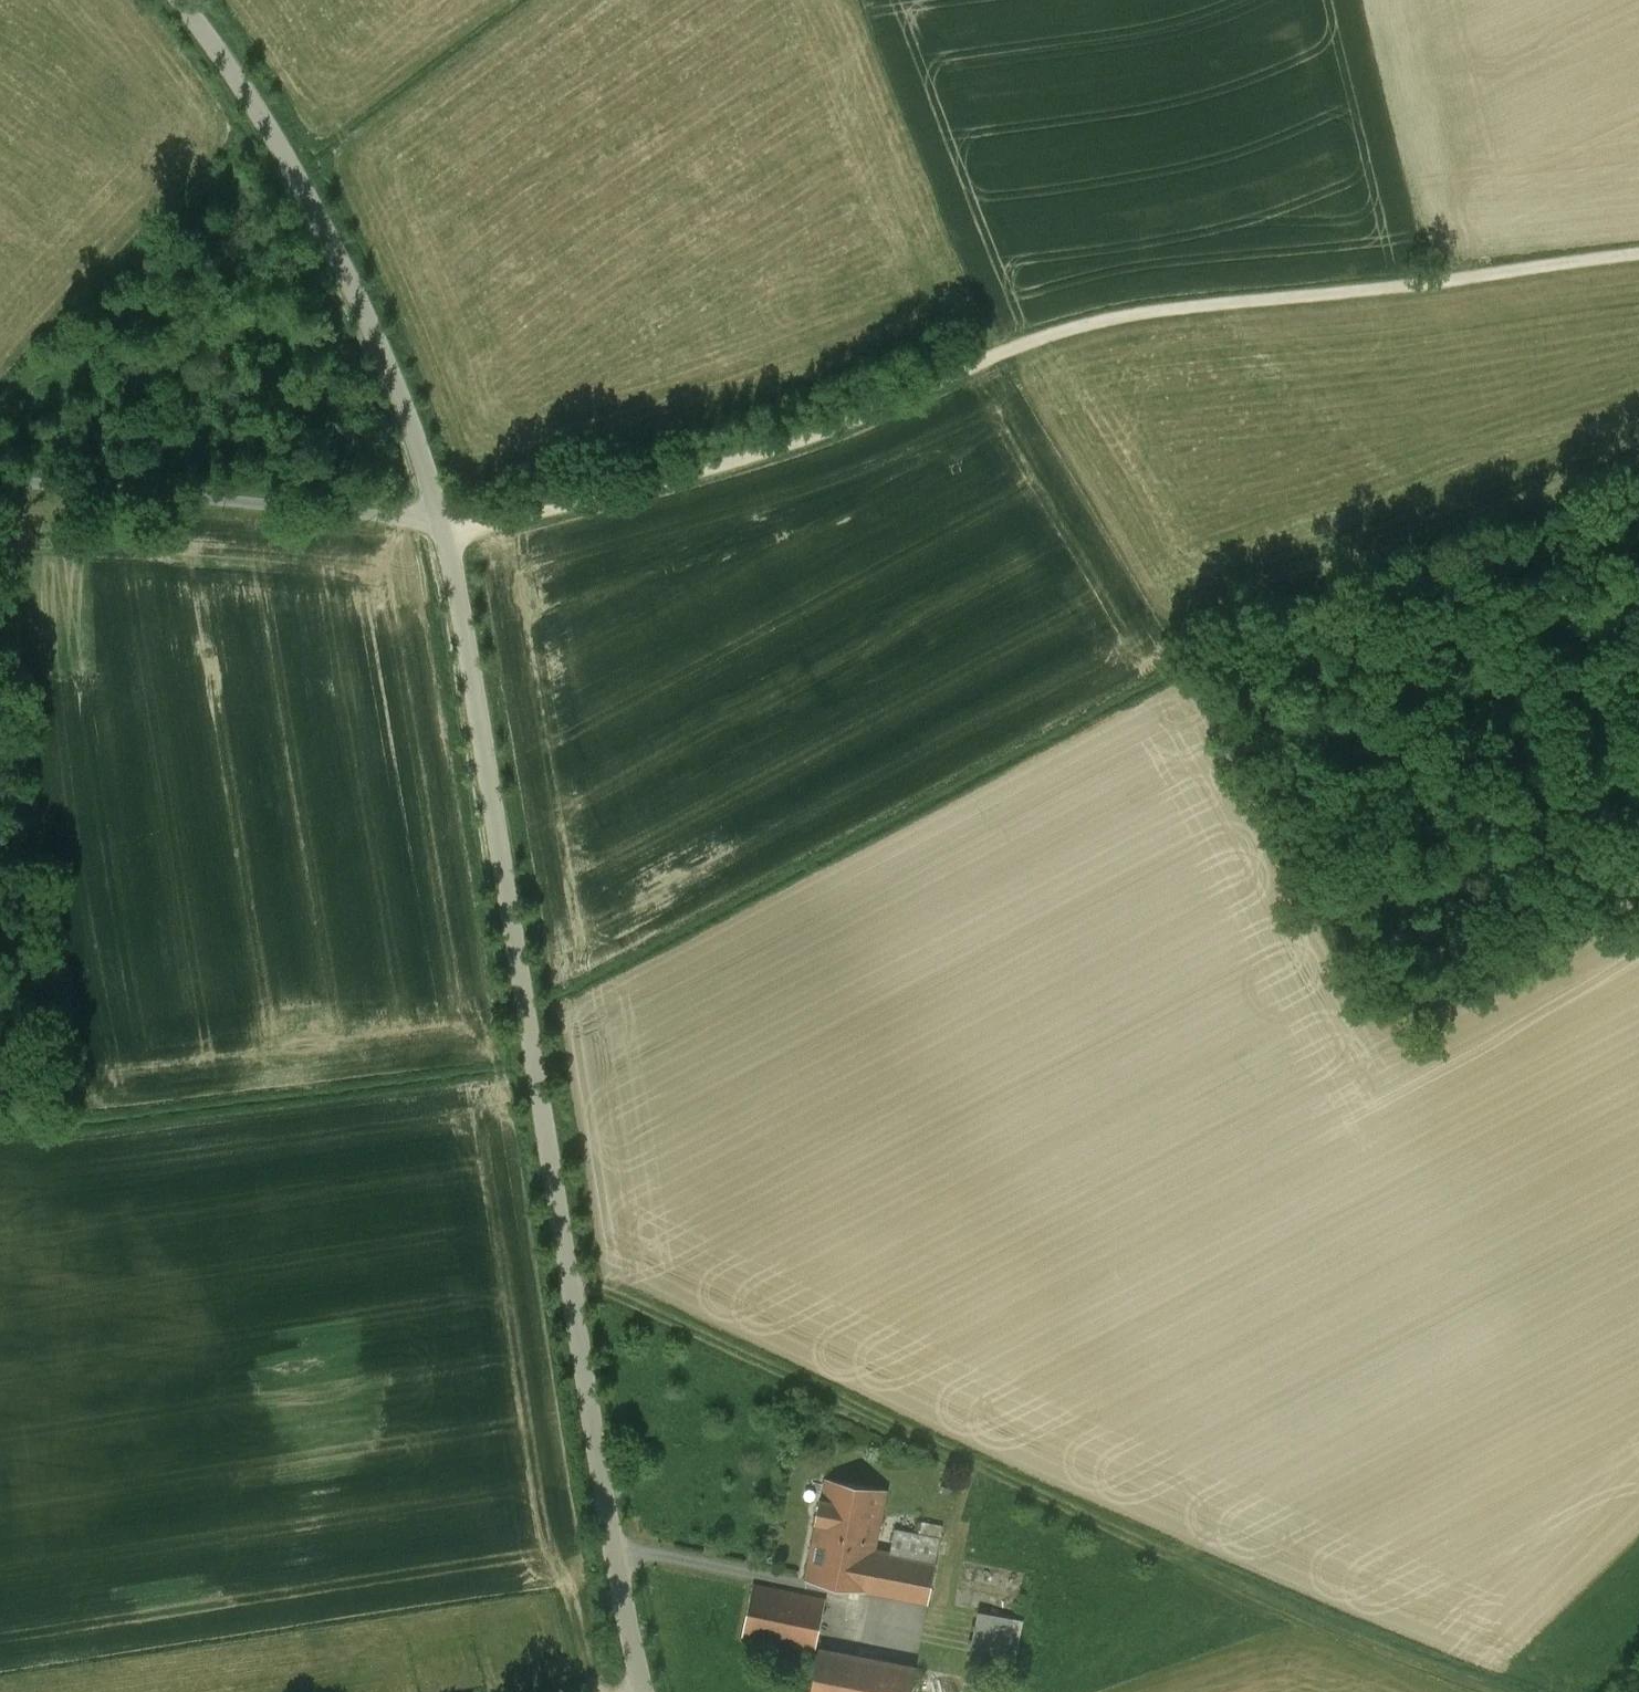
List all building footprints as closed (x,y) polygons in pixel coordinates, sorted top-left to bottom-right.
[(886,1489),(826,1477),(822,1498),(820,1498),(816,1520),(818,1521),(807,1578),(928,1602),(942,1525),(921,1521),(918,1533),(895,1528),(891,1551),(874,1548),(886,1489)] [(825,1599),(753,1585),(743,1633),(815,1647),(825,1599)] [(1011,1616),(978,1610),(969,1655),(1002,1662),(1011,1616)] [(820,1647),(811,1691),(910,1691),(915,1666),(820,1647)]
